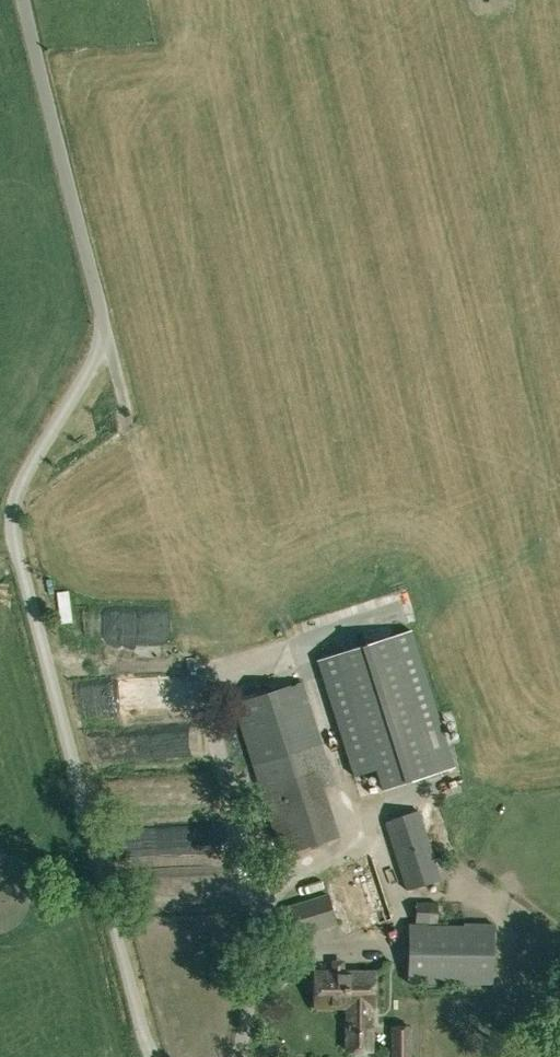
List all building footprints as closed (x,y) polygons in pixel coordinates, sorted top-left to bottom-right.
[(337,653),(373,770),(380,791),(452,767),(408,630),(337,653)] [(234,704),(266,805),(334,783),(302,682),(234,704)] [(407,890),(453,875),(447,855),(434,859),(419,810),(385,821),(407,890)] [(364,924),(390,916),(376,869),(379,868),(374,850),(343,860),(364,924)] [(295,936),(336,923),(327,894),(286,907),(295,936)] [(437,903),(416,903),(416,923),(437,923),(437,903)] [(494,983),(494,922),(464,922),(464,925),(408,925),(408,983),(494,983)] [(310,990),(314,994),(314,1007),(347,1007),(347,1051),(350,1051),(354,1055),(364,1055),(368,1051),(371,1051),(371,1007),(373,1007),(373,973),(314,973),(314,978),(310,982),(310,990)] [(410,1027),(392,1027),(392,1053),(410,1053),(410,1027)]
